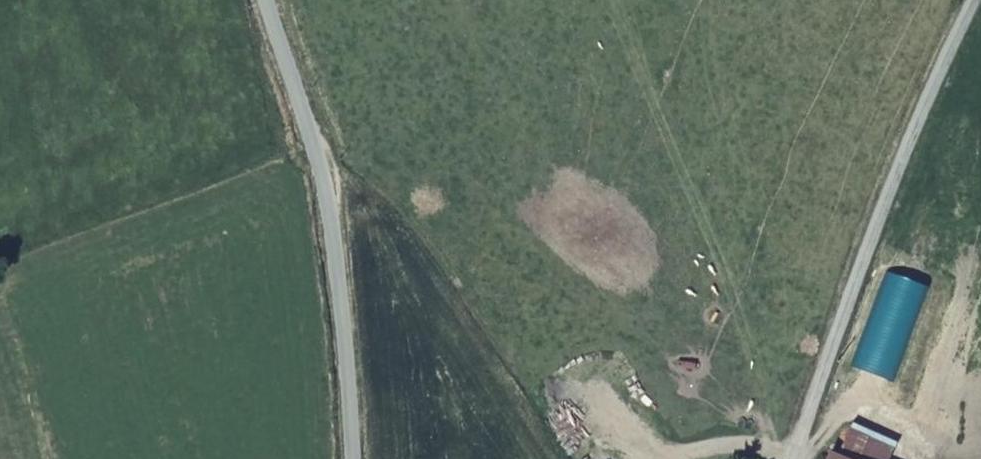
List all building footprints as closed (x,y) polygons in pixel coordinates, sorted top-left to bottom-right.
[(837,458),(838,458),(889,458),(894,448),(849,430),(837,458)]
